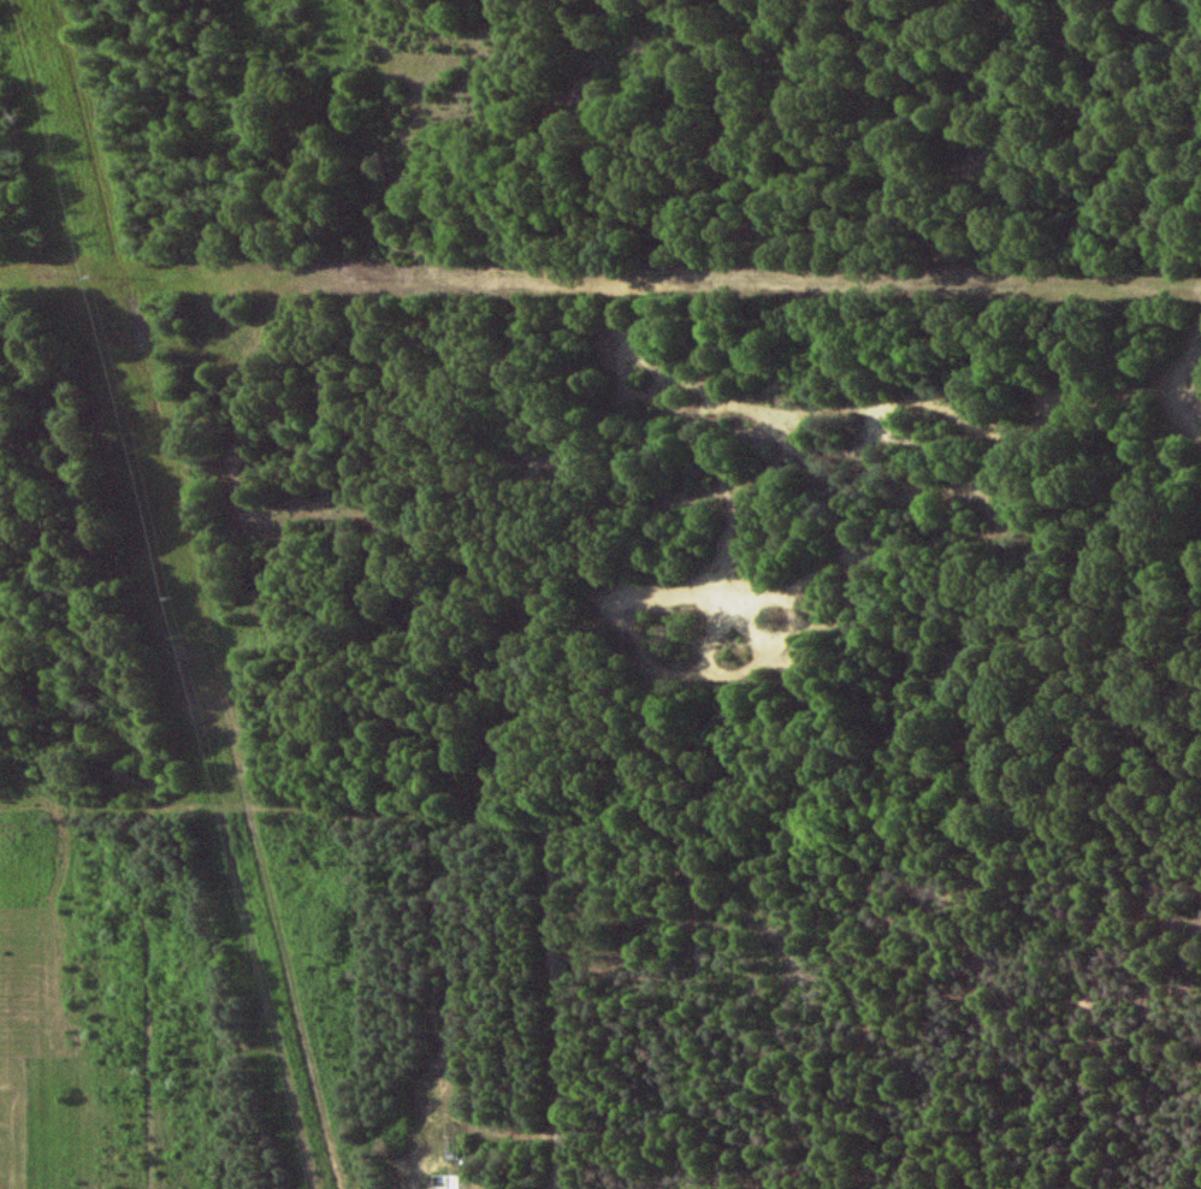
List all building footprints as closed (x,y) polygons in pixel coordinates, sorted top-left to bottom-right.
[(457,1174),(444,1175),(444,1186),(433,1186),(434,1188),(458,1188),(457,1174)]
